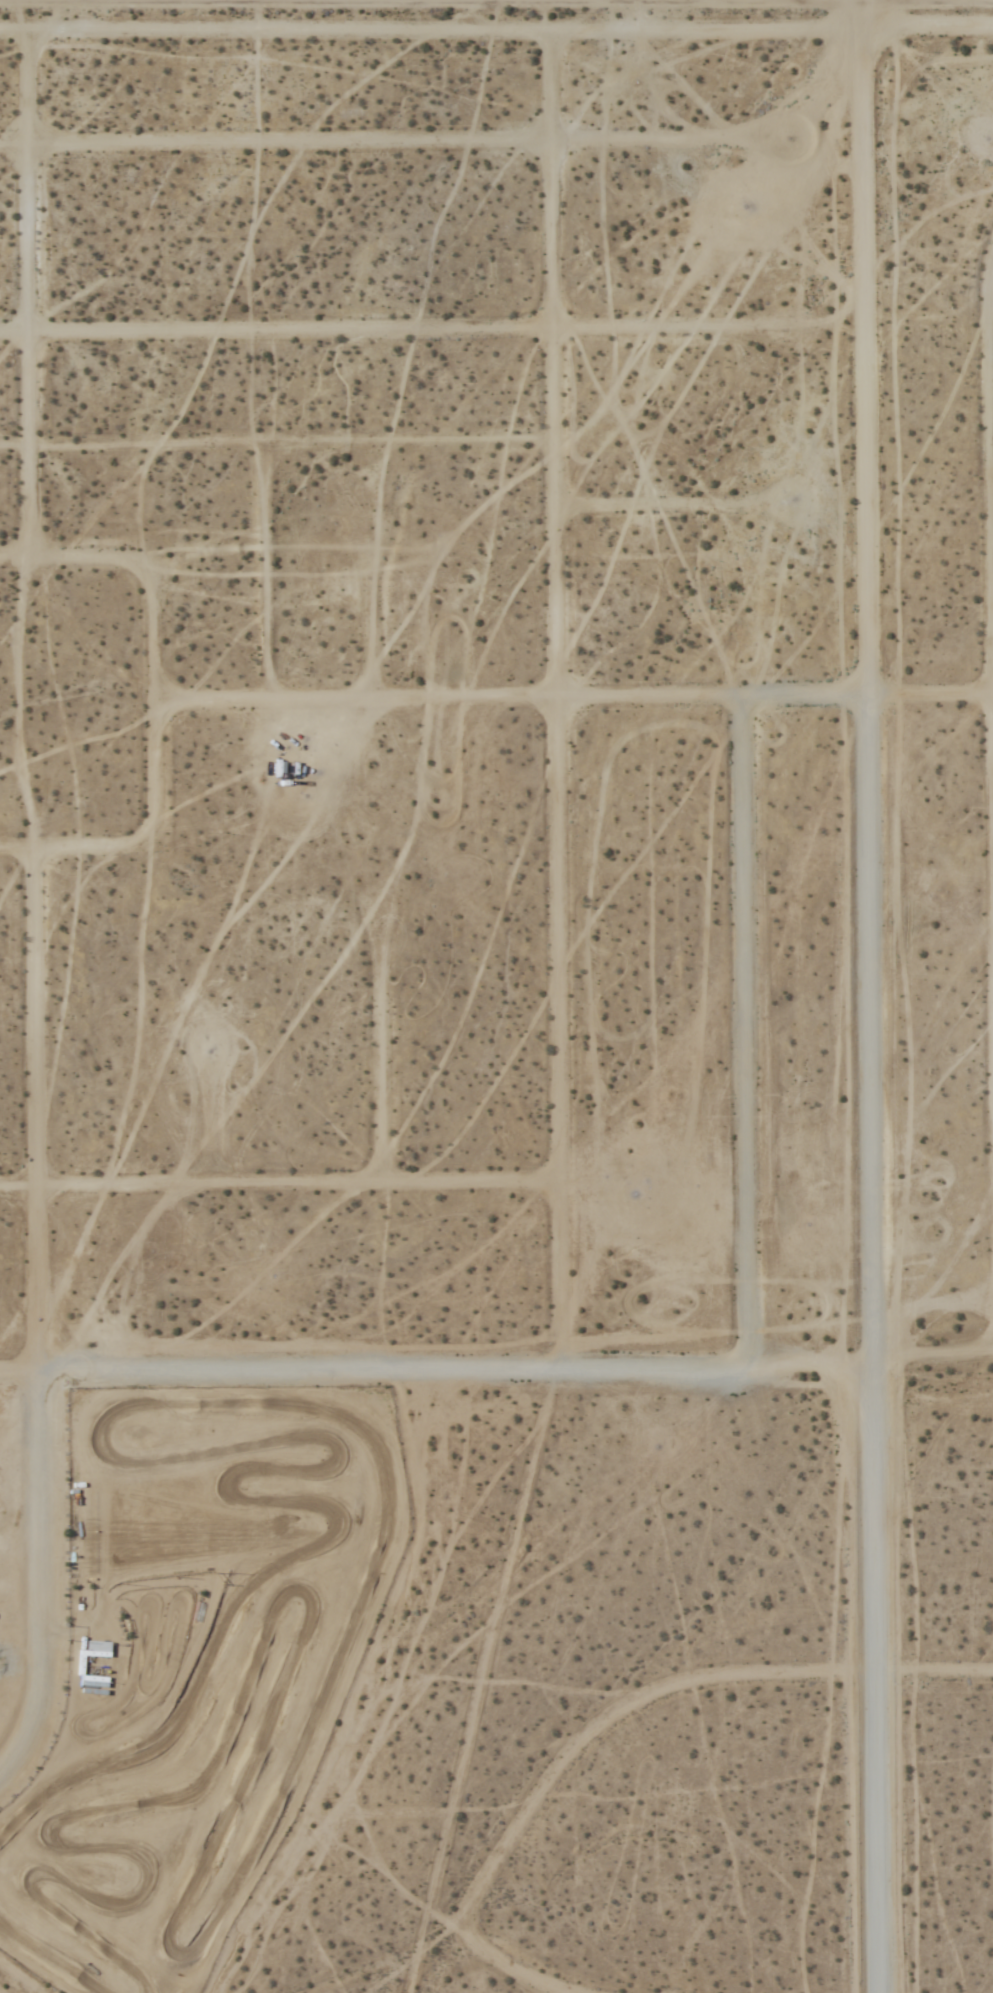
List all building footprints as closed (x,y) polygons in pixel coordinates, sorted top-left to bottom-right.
[(124,1645),(91,1643),(90,1668),(96,1676),(122,1678),(123,1671),(98,1669),(99,1651),(122,1653),(124,1650),(124,1645)] [(79,1645),(78,1682),(108,1683),(108,1676),(87,1676),(87,1662),(111,1663),(112,1646),(79,1645)]
